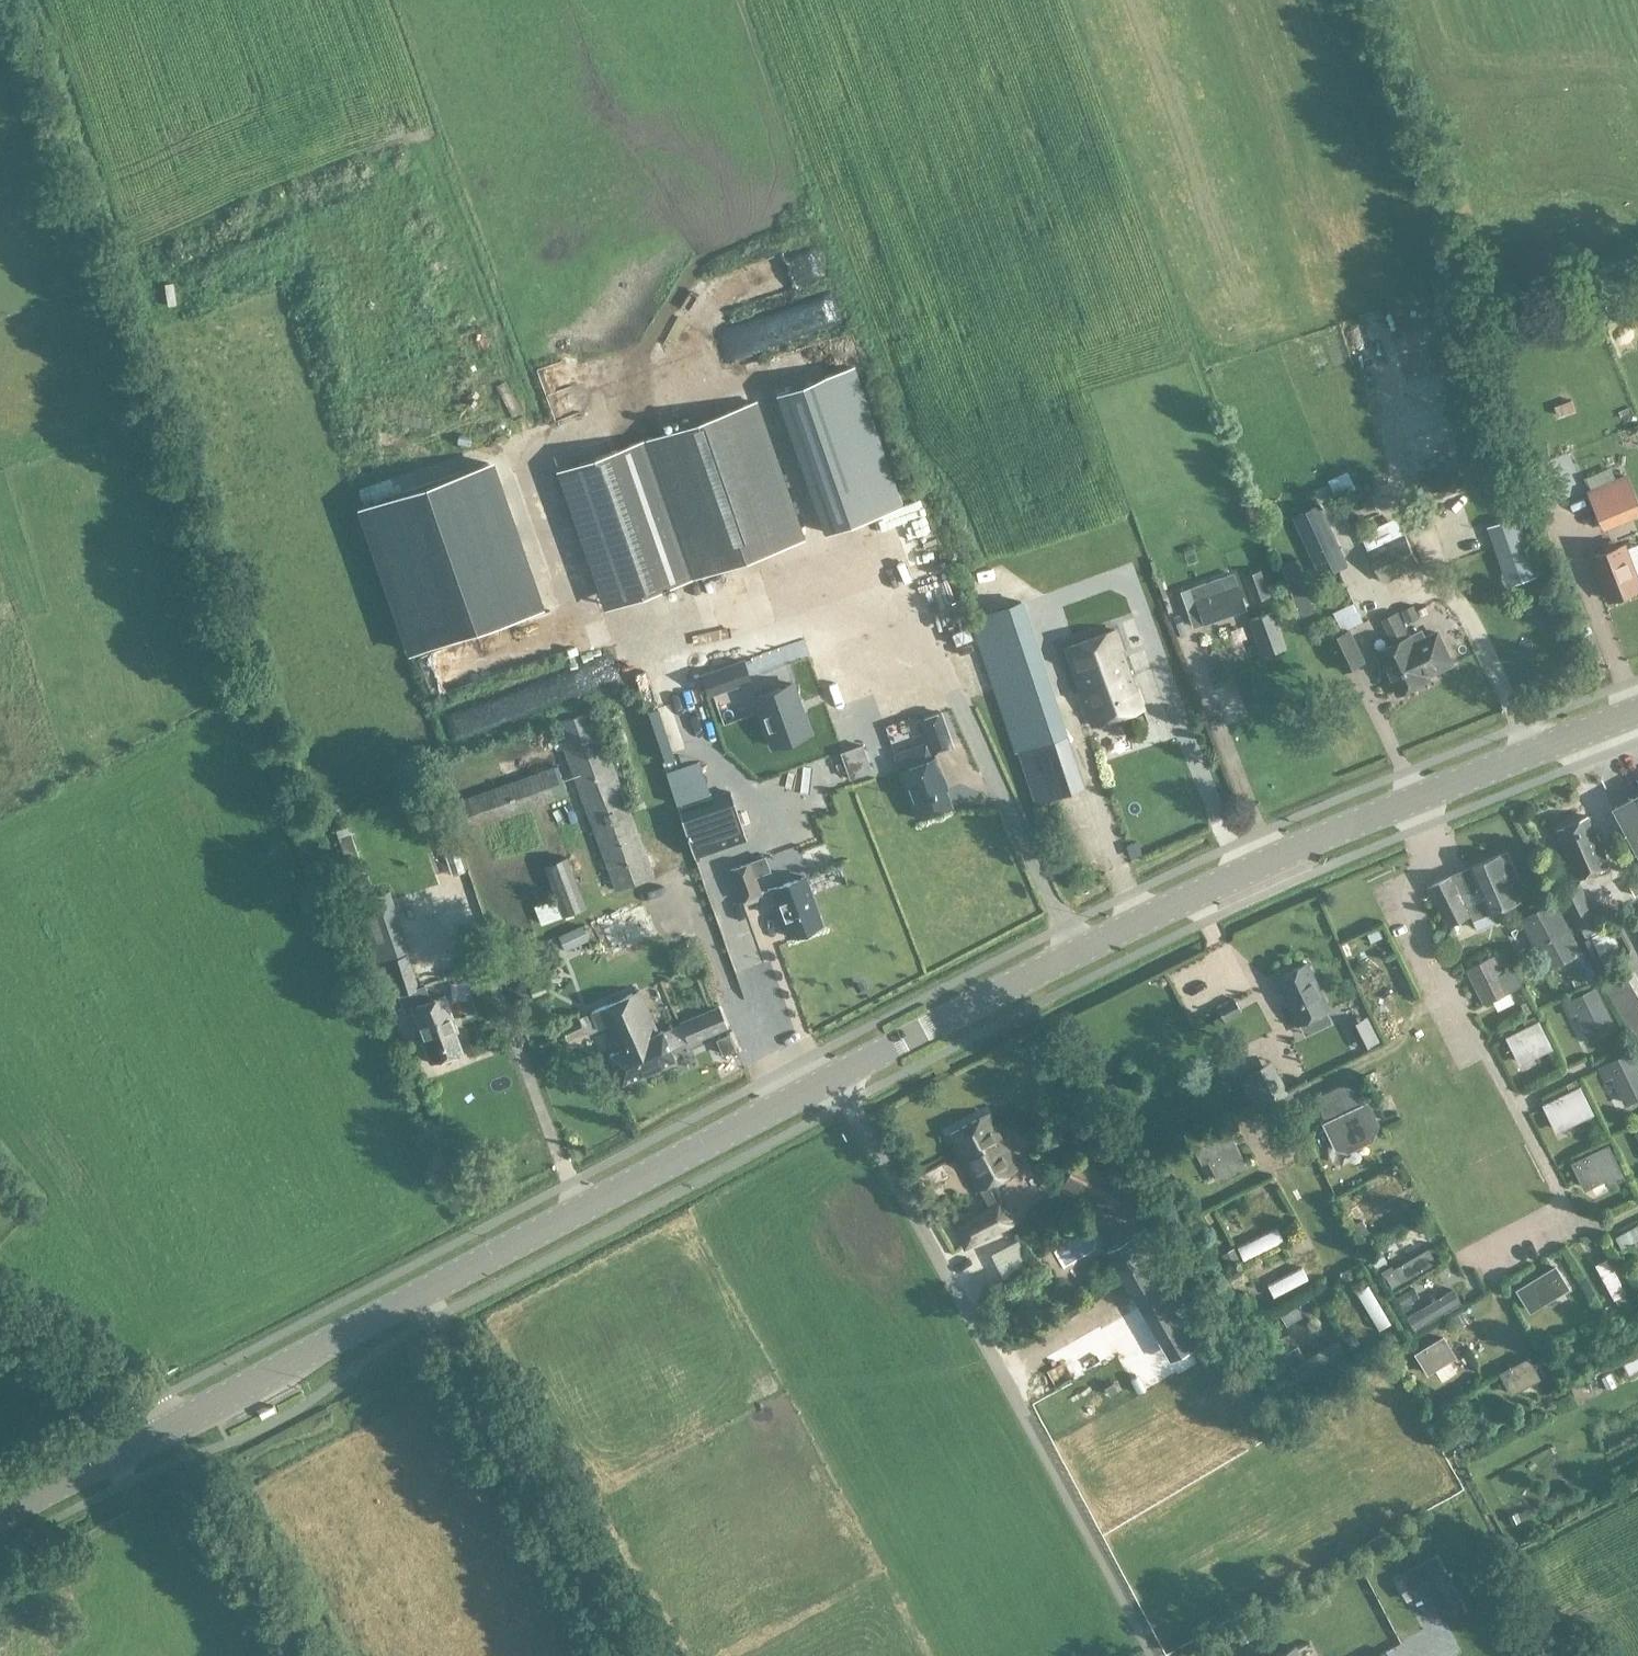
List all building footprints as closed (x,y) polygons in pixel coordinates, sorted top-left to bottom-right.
[(831,242),(721,266),(727,293),(837,269),(831,242)] [(744,340),(849,311),(843,288),(738,317),(744,340)] [(689,337),(711,303),(697,295),(676,329),(689,337)] [(777,394),(824,531),(902,504),(854,367),(777,394)] [(1558,415),(1575,408),(1571,398),(1554,404),(1558,415)] [(605,608),(799,539),(751,403),(556,472),(605,608)] [(574,441),(597,437),(592,412),(569,417),(574,441)] [(488,462),(363,506),(413,652),(539,608),(488,462)] [(1329,480),(1331,483),(1337,496),(1343,493),(1353,488),(1346,472),(1329,480)] [(1637,513),(1637,498),(1629,475),(1592,490),(1607,526),(1637,513)] [(1516,514),(1487,524),(1503,569),(1532,559),(1516,514)] [(784,598),(953,549),(945,522),(914,531),(909,516),(772,556),(784,598)] [(1370,549),(1376,563),(1385,582),(1421,565),(1406,532),(1404,533),(1370,549)] [(1316,553),(1325,572),(1349,561),(1340,541),(1316,553)] [(1594,556),(1611,597),(1637,587),(1637,574),(1626,544),(1594,556)] [(1302,615),(1317,610),(1299,559),(1283,565),(1302,615)] [(1261,569),(1242,575),(1251,602),(1270,595),(1261,569)] [(1238,586),(1233,573),(1193,587),(1197,601),(1196,601),(1199,609),(1190,612),(1194,625),(1246,607),(1238,586)] [(1364,614),(1377,606),(1369,593),(1357,601),(1364,614)] [(935,646),(941,665),(965,657),(944,597),(930,602),(945,643),(935,646)] [(1021,600),(971,617),(1016,751),(1019,750),(1036,800),(1082,785),(1021,600)] [(873,602),(865,609),(882,627),(890,620),(873,602)] [(1409,634),(1397,610),(1381,618),(1392,642),(1409,634)] [(1273,611),(1250,618),(1262,653),(1285,645),(1273,611)] [(1115,628),(1066,646),(1094,724),(1143,707),(1115,628)] [(1422,629),(1410,635),(1428,673),(1453,662),(1438,631),(1426,637),(1422,629)] [(1365,662),(1350,630),(1331,639),(1346,671),(1365,662)] [(1428,673),(1410,635),(1378,649),(1399,692),(1430,677),(1428,673)] [(439,658),(423,663),(432,687),(447,682),(439,658)] [(709,693),(750,679),(743,660),(702,675),(709,693)] [(486,705),(507,699),(501,681),(480,688),(486,705)] [(772,745),(809,732),(792,682),(754,696),(772,745)] [(665,698),(693,783),(717,775),(689,690),(665,698)] [(475,695),(453,702),(456,712),(478,705),(475,695)] [(494,719),(490,708),(455,722),(463,741),(529,716),(525,707),(494,719)] [(616,889),(655,875),(593,708),(554,723),(616,889)] [(941,709),(920,717),(933,753),(954,745),(954,744),(941,709)] [(873,770),(863,744),(842,751),(851,778),(873,770)] [(941,778),(944,777),(936,755),(900,768),(918,817),(951,805),(941,778)] [(468,830),(569,794),(558,765),(458,801),(468,830)] [(739,773),(692,785),(695,800),(743,788),(739,773)] [(732,792),(678,809),(694,856),(747,838),(732,792)] [(1616,805),(1637,846),(1637,794),(1616,805)] [(1610,863),(1589,814),(1559,827),(1580,876),(1610,863)] [(1521,882),(1508,850),(1502,853),(1502,852),(1471,864),(1471,865),(1453,873),(1430,885),(1448,924),(1472,912),(1474,917),(1475,917),(1479,926),(1511,912),(1507,904),(1521,898),(1515,885),(1521,882)] [(750,861),(731,868),(742,899),(761,892),(755,876),(772,871),(766,855),(750,861)] [(586,907),(568,856),(546,864),(557,898),(535,906),(542,926),(564,918),(563,915),(586,907)] [(1629,880),(1636,894),(1637,893),(1637,874),(1629,880)] [(823,923),(805,875),(772,887),(789,935),(823,923)] [(1604,926),(1581,882),(1560,893),(1578,929),(1581,927),(1586,936),(1604,926)] [(390,890),(355,902),(375,960),(386,956),(398,952),(410,948),(390,890)] [(620,944),(661,928),(657,915),(615,931),(620,944)] [(589,940),(582,925),(558,936),(565,951),(589,940)] [(1600,953),(1591,935),(1581,940),(1598,973),(1607,968),(1600,953)] [(1481,954),(1494,991),(1525,980),(1511,943),(1481,954)] [(400,957),(398,952),(386,956),(397,993),(398,993),(418,987),(408,954),(400,957)] [(767,961),(734,976),(765,1048),(811,1028),(786,969),(773,975),(767,961)] [(1328,1008),(1306,962),(1275,976),(1297,1022),(1328,1008)] [(1637,1002),(1637,965),(1623,972),(1637,1002)] [(418,987),(398,993),(406,1014),(414,1011),(426,1041),(457,1029),(444,994),(431,999),(426,984),(418,987)] [(529,989),(532,997),(544,993),(541,985),(529,989)] [(663,1030),(659,1032),(640,989),(592,1011),(593,1012),(580,1018),(583,1026),(596,1020),(599,1027),(603,1025),(615,1052),(611,1053),(623,1080),(674,1057),(663,1030)] [(1225,1021),(1242,1012),(1234,996),(1217,1006),(1225,1021)] [(719,1006),(680,1022),(680,1023),(687,1041),(688,1042),(727,1026),(719,1006)] [(1571,1022),(1591,1064),(1615,1052),(1594,1011),(1571,1022)] [(586,1031),(583,1026),(580,1018),(561,1027),(567,1040),(586,1031)] [(1571,1022),(1547,1034),(1567,1075),(1591,1064),(1571,1022)] [(426,1041),(423,1042),(431,1062),(462,1051),(455,1032),(458,1031),(457,1029),(426,1041)] [(730,1034),(717,1039),(723,1055),(737,1050),(730,1034)] [(1547,1034),(1523,1046),(1544,1087),(1567,1075),(1547,1034)] [(1637,1093),(1637,1042),(1617,1052),(1637,1093)] [(1523,1046),(1500,1057),(1520,1098),(1544,1087),(1523,1046)] [(1272,1060),(1247,1073),(1264,1106),(1289,1093),(1276,1068),(1272,1060)] [(1366,1069),(1328,1082),(1339,1114),(1336,1115),(1349,1154),(1368,1148),(1364,1136),(1395,1125),(1382,1087),(1374,1090),(1366,1069)] [(1597,1074),(1556,1087),(1566,1116),(1606,1104),(1597,1074)] [(979,1186),(989,1205),(955,1224),(967,1246),(1014,1221),(1002,1199),(996,1202),(986,1183),(1017,1166),(988,1113),(948,1134),(977,1187),(979,1186)] [(1049,1128),(1040,1132),(1039,1133),(1030,1137),(1035,1147),(1052,1138),(1054,1137),(1049,1128)] [(1219,1181),(1248,1166),(1229,1130),(1194,1148),(1202,1163),(1207,1160),(1219,1181)] [(1080,1142),(1080,1135),(1073,1131),(1067,1136),(1068,1143),(1074,1146),(1080,1142)] [(1611,1183),(1627,1177),(1610,1142),(1573,1161),(1586,1188),(1608,1178),(1611,1183)] [(1062,1186),(1113,1211),(1127,1182),(1076,1157),(1062,1186)] [(1379,1204),(1387,1220),(1425,1200),(1417,1184),(1379,1204)] [(1358,1194),(1363,1206),(1377,1200),(1372,1188),(1358,1194)] [(1237,1212),(1245,1229),(1258,1223),(1250,1206),(1237,1212)] [(1251,1234),(1256,1247),(1298,1229),(1292,1216),(1251,1234)] [(1308,1240),(1327,1230),(1322,1220),(1303,1230),(1308,1240)] [(1075,1252),(1100,1237),(1090,1221),(1066,1236),(1075,1252)] [(1615,1234),(1622,1246),(1637,1237),(1637,1222),(1615,1234)] [(1158,1339),(1196,1317),(1147,1225),(1107,1249),(1158,1339)] [(1404,1272),(1448,1250),(1441,1237),(1398,1260),(1404,1272)] [(1315,1252),(1274,1278),(1284,1294),(1325,1268),(1315,1252)] [(1524,1285),(1517,1289),(1530,1310),(1537,1306),(1567,1288),(1554,1267),(1524,1285)] [(1380,1271),(1369,1278),(1391,1318),(1403,1311),(1380,1271)] [(1424,1317),(1472,1289),(1464,1276),(1428,1298),(1418,1281),(1407,1288),(1424,1317)] [(1300,1312),(1316,1305),(1310,1290),(1293,1296),(1300,1312)] [(1461,1311),(1450,1318),(1457,1329),(1468,1322),(1461,1311)] [(1364,1320),(1320,1345),(1329,1360),(1372,1335),(1364,1320)] [(1427,1373),(1456,1356),(1444,1334),(1414,1352),(1427,1373)] [(1510,1394),(1541,1377),(1529,1355),(1499,1371),(1510,1394)] [(1600,1365),(1585,1374),(1595,1391),(1609,1382),(1600,1365)] [(1436,1559),(1396,1580),(1406,1599),(1427,1588),(1444,1619),(1463,1609),(1436,1559)] [(1294,1646),(1274,1655),(1299,1655),(1294,1646)]
